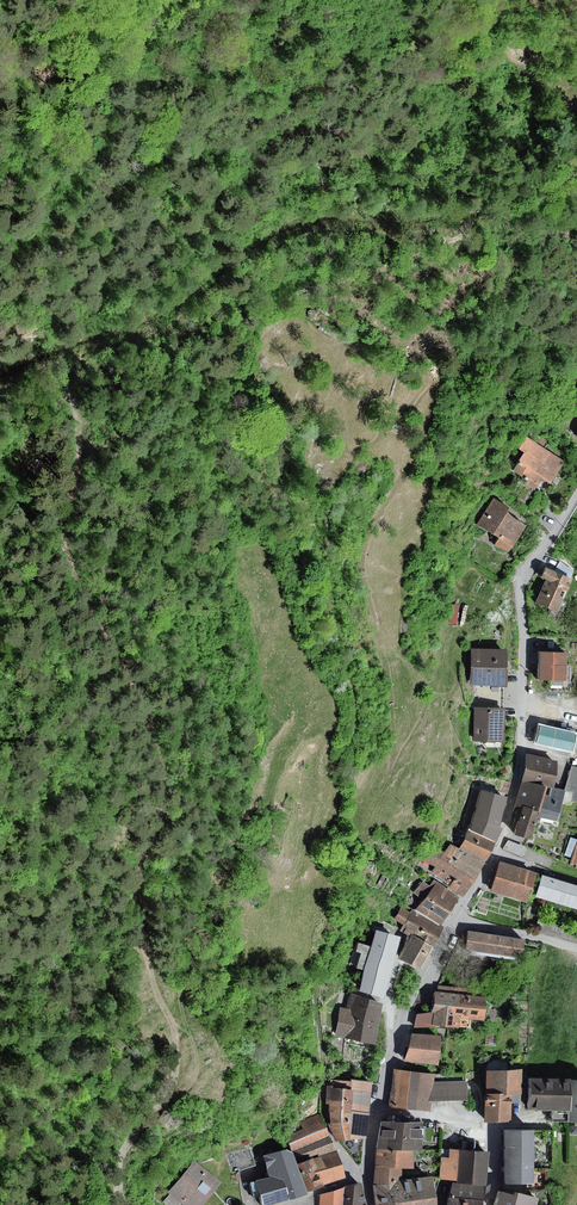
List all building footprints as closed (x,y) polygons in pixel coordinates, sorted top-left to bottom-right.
[(567,462),(529,438),(522,449),(529,453),(516,473),(528,480),(525,485),(536,491),(544,479),(553,485),(567,462)] [(51,463),(37,459),(33,472),(47,476),(51,463)] [(513,509),(494,498),(478,525),(503,539),(499,546),(512,553),(529,525),(510,514),(513,509)] [(561,561),(556,571),(572,578),(575,571),(561,561)] [(556,571),(547,567),(543,577),(548,579),(538,604),(560,614),(575,579),(572,578),(556,571)] [(449,624),(456,625),(460,605),(453,604),(449,624)] [(511,650),(474,649),(473,685),(477,685),(503,686),(510,686),(511,650)] [(572,652),(543,652),(543,681),(571,681),(572,652)] [(503,708),(503,686),(477,685),(477,708),(503,708)] [(477,708),(474,708),(473,741),(507,742),(508,709),(503,708),(477,708)] [(576,734),(540,726),(536,744),(573,752),(576,734)] [(559,762),(528,755),(522,780),(549,787),(553,788),(559,762)] [(572,767),(566,791),(563,805),(576,802),(576,768),(572,767)] [(549,787),(522,780),(516,806),(523,808),(516,836),(536,841),(542,818),(549,787)] [(553,788),(549,787),(542,818),(558,822),(563,805),(566,791),(553,788)] [(481,790),(471,829),(496,841),(503,827),(500,826),(507,797),(481,790)] [(496,841),(471,829),(461,850),(488,863),(498,842),(496,841)] [(526,847),(508,840),(504,849),(521,857),(526,847)] [(446,853),(430,846),(422,860),(437,868),(433,874),(451,886),(450,888),(466,897),(478,879),(488,863),(461,850),(451,845),(446,853)] [(539,875),(501,862),(492,891),(530,903),(539,875)] [(545,876),(538,897),(576,909),(576,886),(545,876)] [(430,887),(423,881),(415,892),(425,899),(416,911),(442,927),(462,899),(435,881),(430,887)] [(411,913),(402,908),(396,919),(405,925),(401,930),(412,937),(400,959),(424,970),(436,948),(435,947),(445,929),(442,927),(416,911),(414,909),(411,913)] [(403,938),(379,931),(375,948),(360,943),(358,952),(363,954),(358,969),(368,972),(363,992),(387,999),(403,938)] [(527,941),(471,932),(468,951),(524,960),(527,941)] [(434,1013),(433,1025),(460,1028),(462,1018),(486,1021),(489,998),(437,991),(434,1013)] [(349,1009),(341,1007),(337,1035),(376,1044),(385,1005),(351,994),(349,1009)] [(433,1025),(434,1013),(418,1014),(415,1028),(432,1028),(433,1025)] [(499,1032),(488,1030),(485,1045),(497,1047),(499,1032)] [(444,1039),(412,1035),(405,1060),(440,1066),(444,1039)] [(436,1075),(395,1069),(390,1108),(431,1111),(432,1101),(434,1091),(435,1083),(436,1075)] [(488,1072),(487,1096),(512,1096),(523,1096),(524,1072),(488,1072)] [(571,1080),(530,1079),(530,1110),(551,1110),(550,1122),(569,1122),(570,1082),(571,1080)] [(351,1082),(331,1080),(331,1089),(350,1091),(351,1082)] [(355,1080),(355,1090),(355,1091),(354,1112),(372,1114),(376,1082),(355,1080)] [(467,1082),(435,1083),(432,1101),(468,1101),(467,1082)] [(350,1091),(331,1089),(327,1089),(327,1104),(331,1104),(330,1111),(354,1112),(355,1091),(350,1091)] [(487,1096),(485,1096),(484,1123),(511,1122),(512,1096),(487,1096)] [(330,1111),(332,1123),(330,1123),(339,1142),(352,1141),(354,1112),(330,1111)] [(372,1114),(354,1112),(352,1141),(369,1139),(372,1114)] [(295,1153),(331,1136),(321,1113),(300,1121),(304,1129),(287,1135),(295,1153)] [(397,1122),(384,1122),(378,1150),(416,1151),(424,1151),(425,1123),(411,1123),(411,1117),(397,1116),(397,1122)] [(532,1132),(506,1132),(506,1163),(532,1163),(532,1132)] [(295,1153),(299,1164),(338,1151),(331,1136),(295,1153)] [(462,1151),(451,1149),(450,1159),(442,1157),(440,1179),(487,1186),(490,1154),(476,1152),(477,1140),(463,1138),(462,1151)] [(249,1148),(228,1155),(233,1172),(258,1165),(249,1148)] [(378,1150),(374,1187),(403,1182),(403,1168),(416,1169),(416,1151),(378,1150)] [(265,1157),(272,1177),(286,1180),(291,1201),(311,1194),(299,1164),(295,1153),(288,1151),(265,1157)] [(338,1151),(299,1164),(311,1194),(327,1188),(326,1185),(349,1178),(338,1151)] [(194,1161),(169,1193),(184,1204),(205,1204),(222,1183),(194,1161)] [(532,1163),(506,1163),(506,1185),(532,1185),(532,1163)] [(252,1182),(255,1198),(262,1196),(264,1204),(275,1204),(291,1201),(286,1180),(272,1177),(252,1182)] [(374,1187),(378,1204),(438,1204),(433,1177),(403,1182),(374,1187)] [(344,1204),(369,1204),(364,1184),(346,1188),(344,1204)] [(485,1187),(454,1184),(451,1198),(485,1201),(485,1187)] [(320,1195),(320,1204),(344,1204),(346,1188),(320,1195)] [(242,1189),(226,1190),(226,1204),(243,1204),(242,1189)] [(503,1192),(499,1204),(539,1204),(541,1199),(515,1192),(514,1195),(503,1192)] [(163,1202),(167,1204),(182,1204),(170,1195),(163,1202)]
